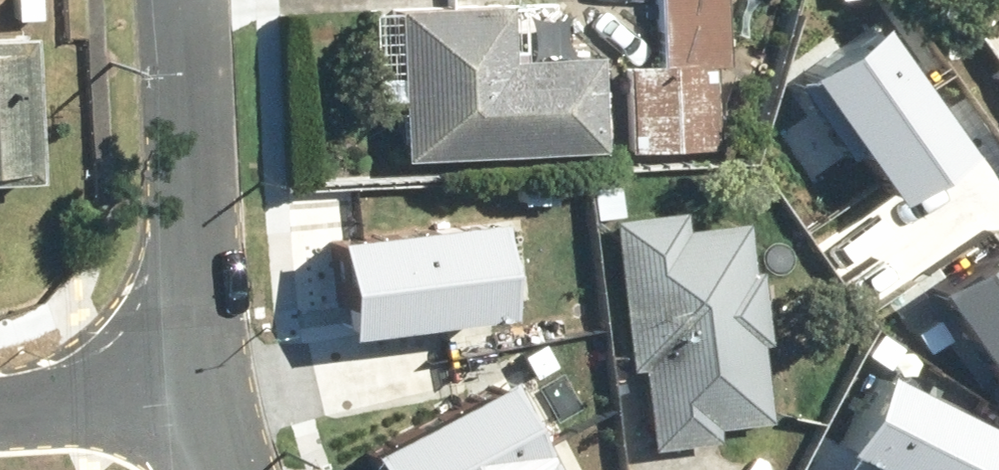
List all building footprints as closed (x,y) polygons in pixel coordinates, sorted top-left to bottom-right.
[(396,157),(598,145),(592,52),(505,57),(502,0),(501,0),(363,8),(368,97),(392,95),(396,157)] [(619,149),(712,144),(708,61),(721,60),(718,0),(652,0),(655,61),(615,63),(619,149)] [(877,26),(804,71),(886,203),(959,158),(877,26)] [(34,181),(27,33),(0,34),(0,182),(34,181)] [(644,366),(654,450),(723,442),(721,426),(770,420),(747,222),(690,229),(687,208),(615,216),(632,367),(644,366)] [(325,232),(336,329),(503,309),(491,212),(325,232)] [(933,277),(998,380),(998,235),(933,277)] [(845,447),(892,469),(998,469),(998,428),(884,370),(845,447)] [(360,454),(370,469),(551,469),(498,376),(360,454)]
